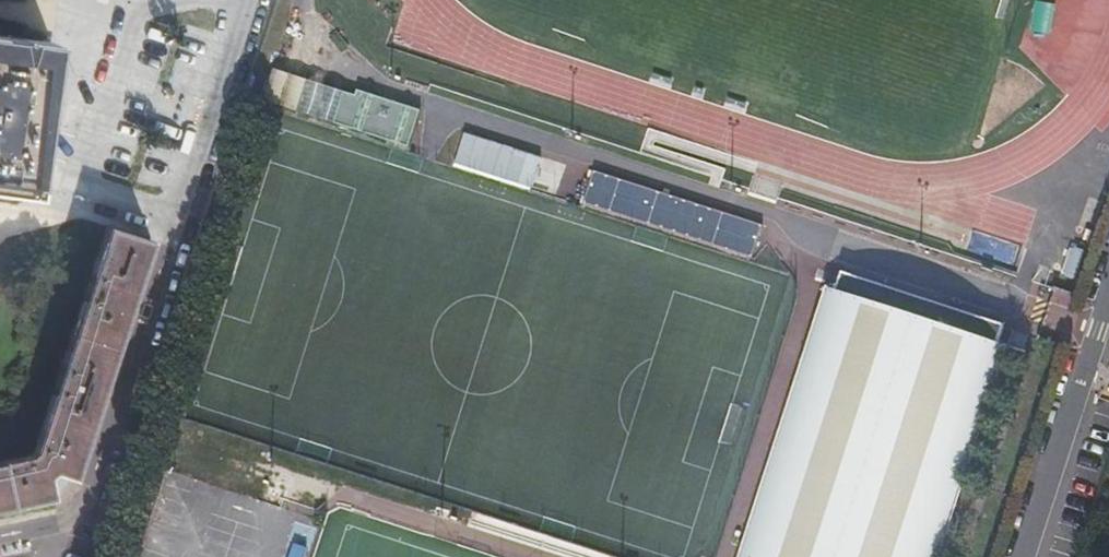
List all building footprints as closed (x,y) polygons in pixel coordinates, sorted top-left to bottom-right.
[(1047,27),(1054,0),(1036,0),(1030,23),(1047,27)] [(29,195),(50,42),(0,35),(0,191),(29,195)] [(352,99),(308,85),(298,115),(410,151),(421,115),(354,93),(352,99)] [(538,159),(460,135),(450,166),(528,191),(538,159)] [(762,237),(703,218),(695,243),(754,262),(762,237)] [(54,499),(52,487),(65,476),(73,480),(151,241),(106,227),(33,451),(29,456),(0,462),(0,510),(54,499)] [(1068,274),(1078,277),(1086,253),(1076,250),(1068,274)] [(1006,348),(999,346),(1006,326),(842,273),(836,292),(826,289),(739,556),(938,556),(1006,348)]
